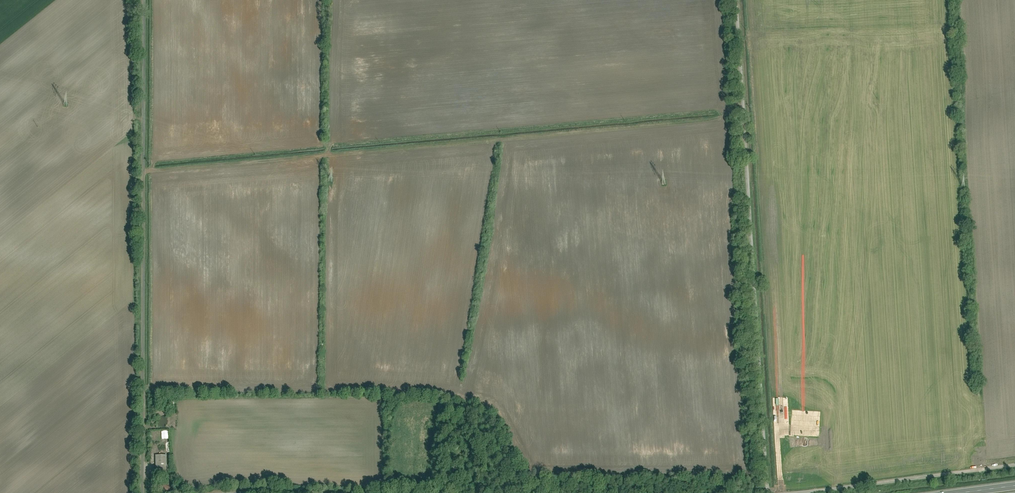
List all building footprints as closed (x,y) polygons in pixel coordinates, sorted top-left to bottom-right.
[(166,456),(155,456),(155,476),(166,476),(166,456)]
